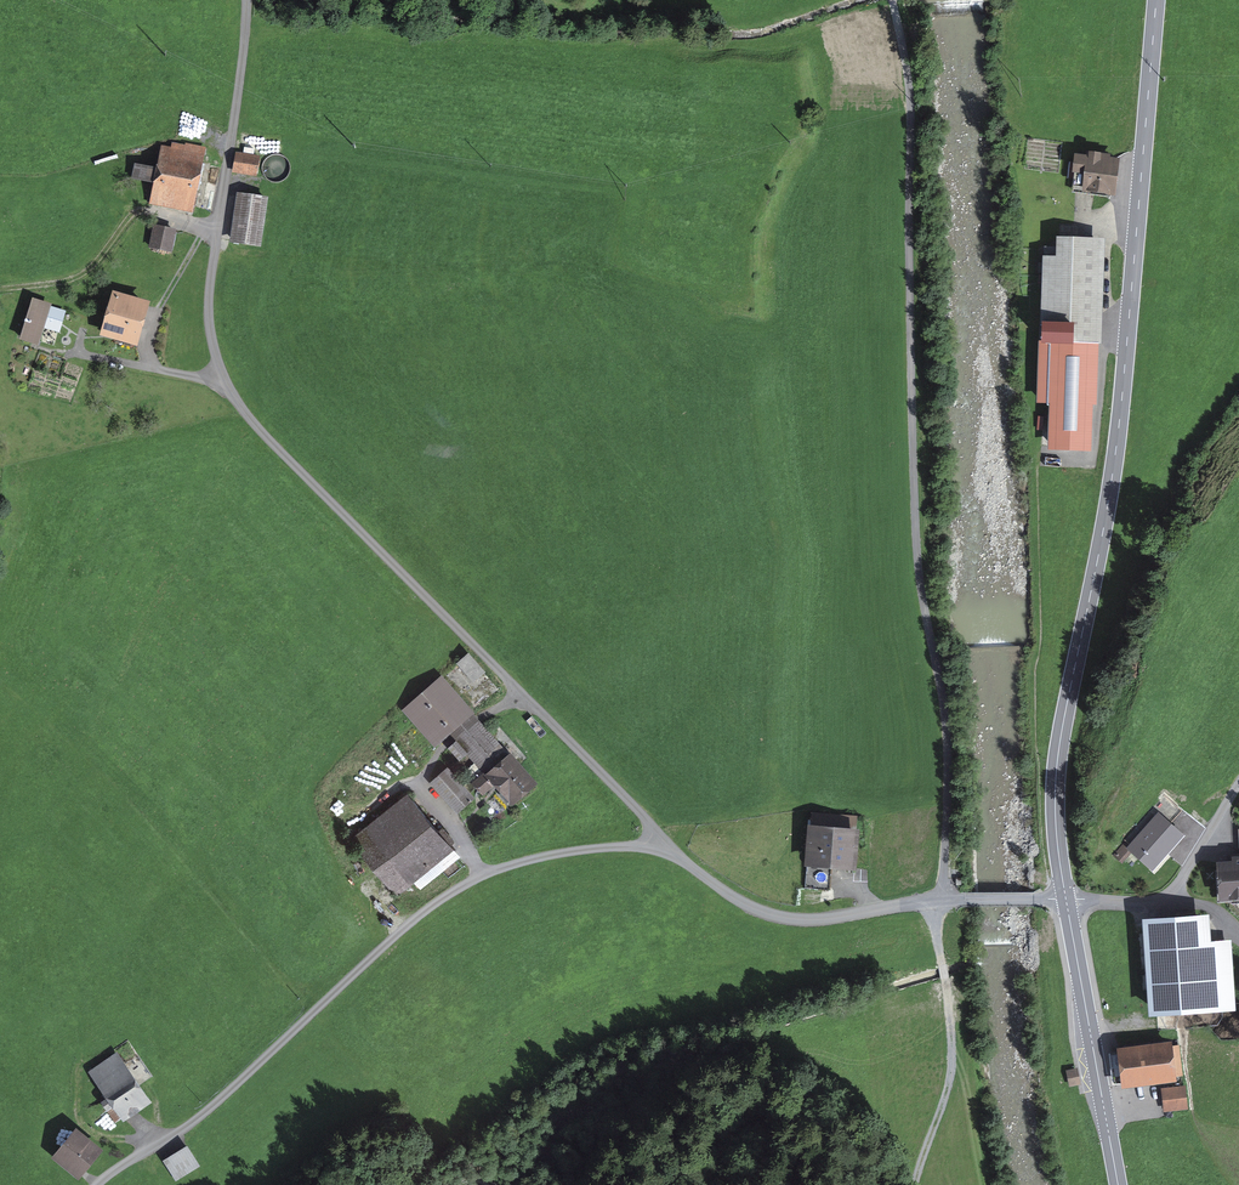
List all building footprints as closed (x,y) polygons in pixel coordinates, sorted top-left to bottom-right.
[(171,146),(160,144),(148,204),(192,213),(205,147),(185,142),(185,144),(172,142),(171,146)] [(260,155),(236,151),(232,172),(257,176),(260,155)] [(268,178),(272,180),(276,181),(281,181),(285,179),(288,176),(290,172),(291,167),(290,163),(288,159),(285,156),(281,154),(276,153),(272,154),(268,157),(265,161),(263,165),(263,170),(265,175),(268,178)] [(1080,154),(1075,189),(1110,194),(1115,159),(1080,154)] [(153,175),(154,159),(133,158),(133,174),(153,175)] [(268,197),(237,192),(230,242),(261,247),(268,197)] [(177,229),(153,225),(149,247),(172,252),(177,229)] [(1050,446),(1090,448),(1091,400),(1094,400),(1101,241),(1058,240),(1057,258),(1046,258),(1041,400),(1052,401),(1050,446)] [(146,303),(115,294),(104,332),(135,341),(146,303)] [(52,303),(32,297),(19,339),(39,345),(52,303)] [(485,671),(468,653),(457,663),(473,682),(485,671)] [(462,755),(505,804),(529,782),(436,677),(407,702),(431,729),(437,723),(451,738),(444,744),(458,759),(462,755)] [(442,767),(432,775),(458,805),(468,797),(442,767)] [(399,791),(345,837),(393,893),(447,847),(399,791)] [(865,813),(812,810),(810,850),(862,853),(865,813)] [(1150,867),(1179,831),(1156,813),(1127,848),(1150,867)] [(1205,927),(1147,931),(1153,1012),(1213,1007),(1205,927)] [(1171,1043),(1121,1048),(1124,1084),(1175,1079),(1171,1043)] [(116,1054),(87,1069),(113,1118),(142,1102),(116,1054)] [(1077,1067),(1066,1070),(1069,1086),(1081,1084),(1077,1067)] [(1184,1086),(1164,1088),(1166,1111),(1186,1109),(1184,1086)] [(94,1148),(69,1126),(45,1152),(70,1174),(94,1148)] [(196,1163),(182,1142),(161,1157),(176,1177),(196,1163)]
